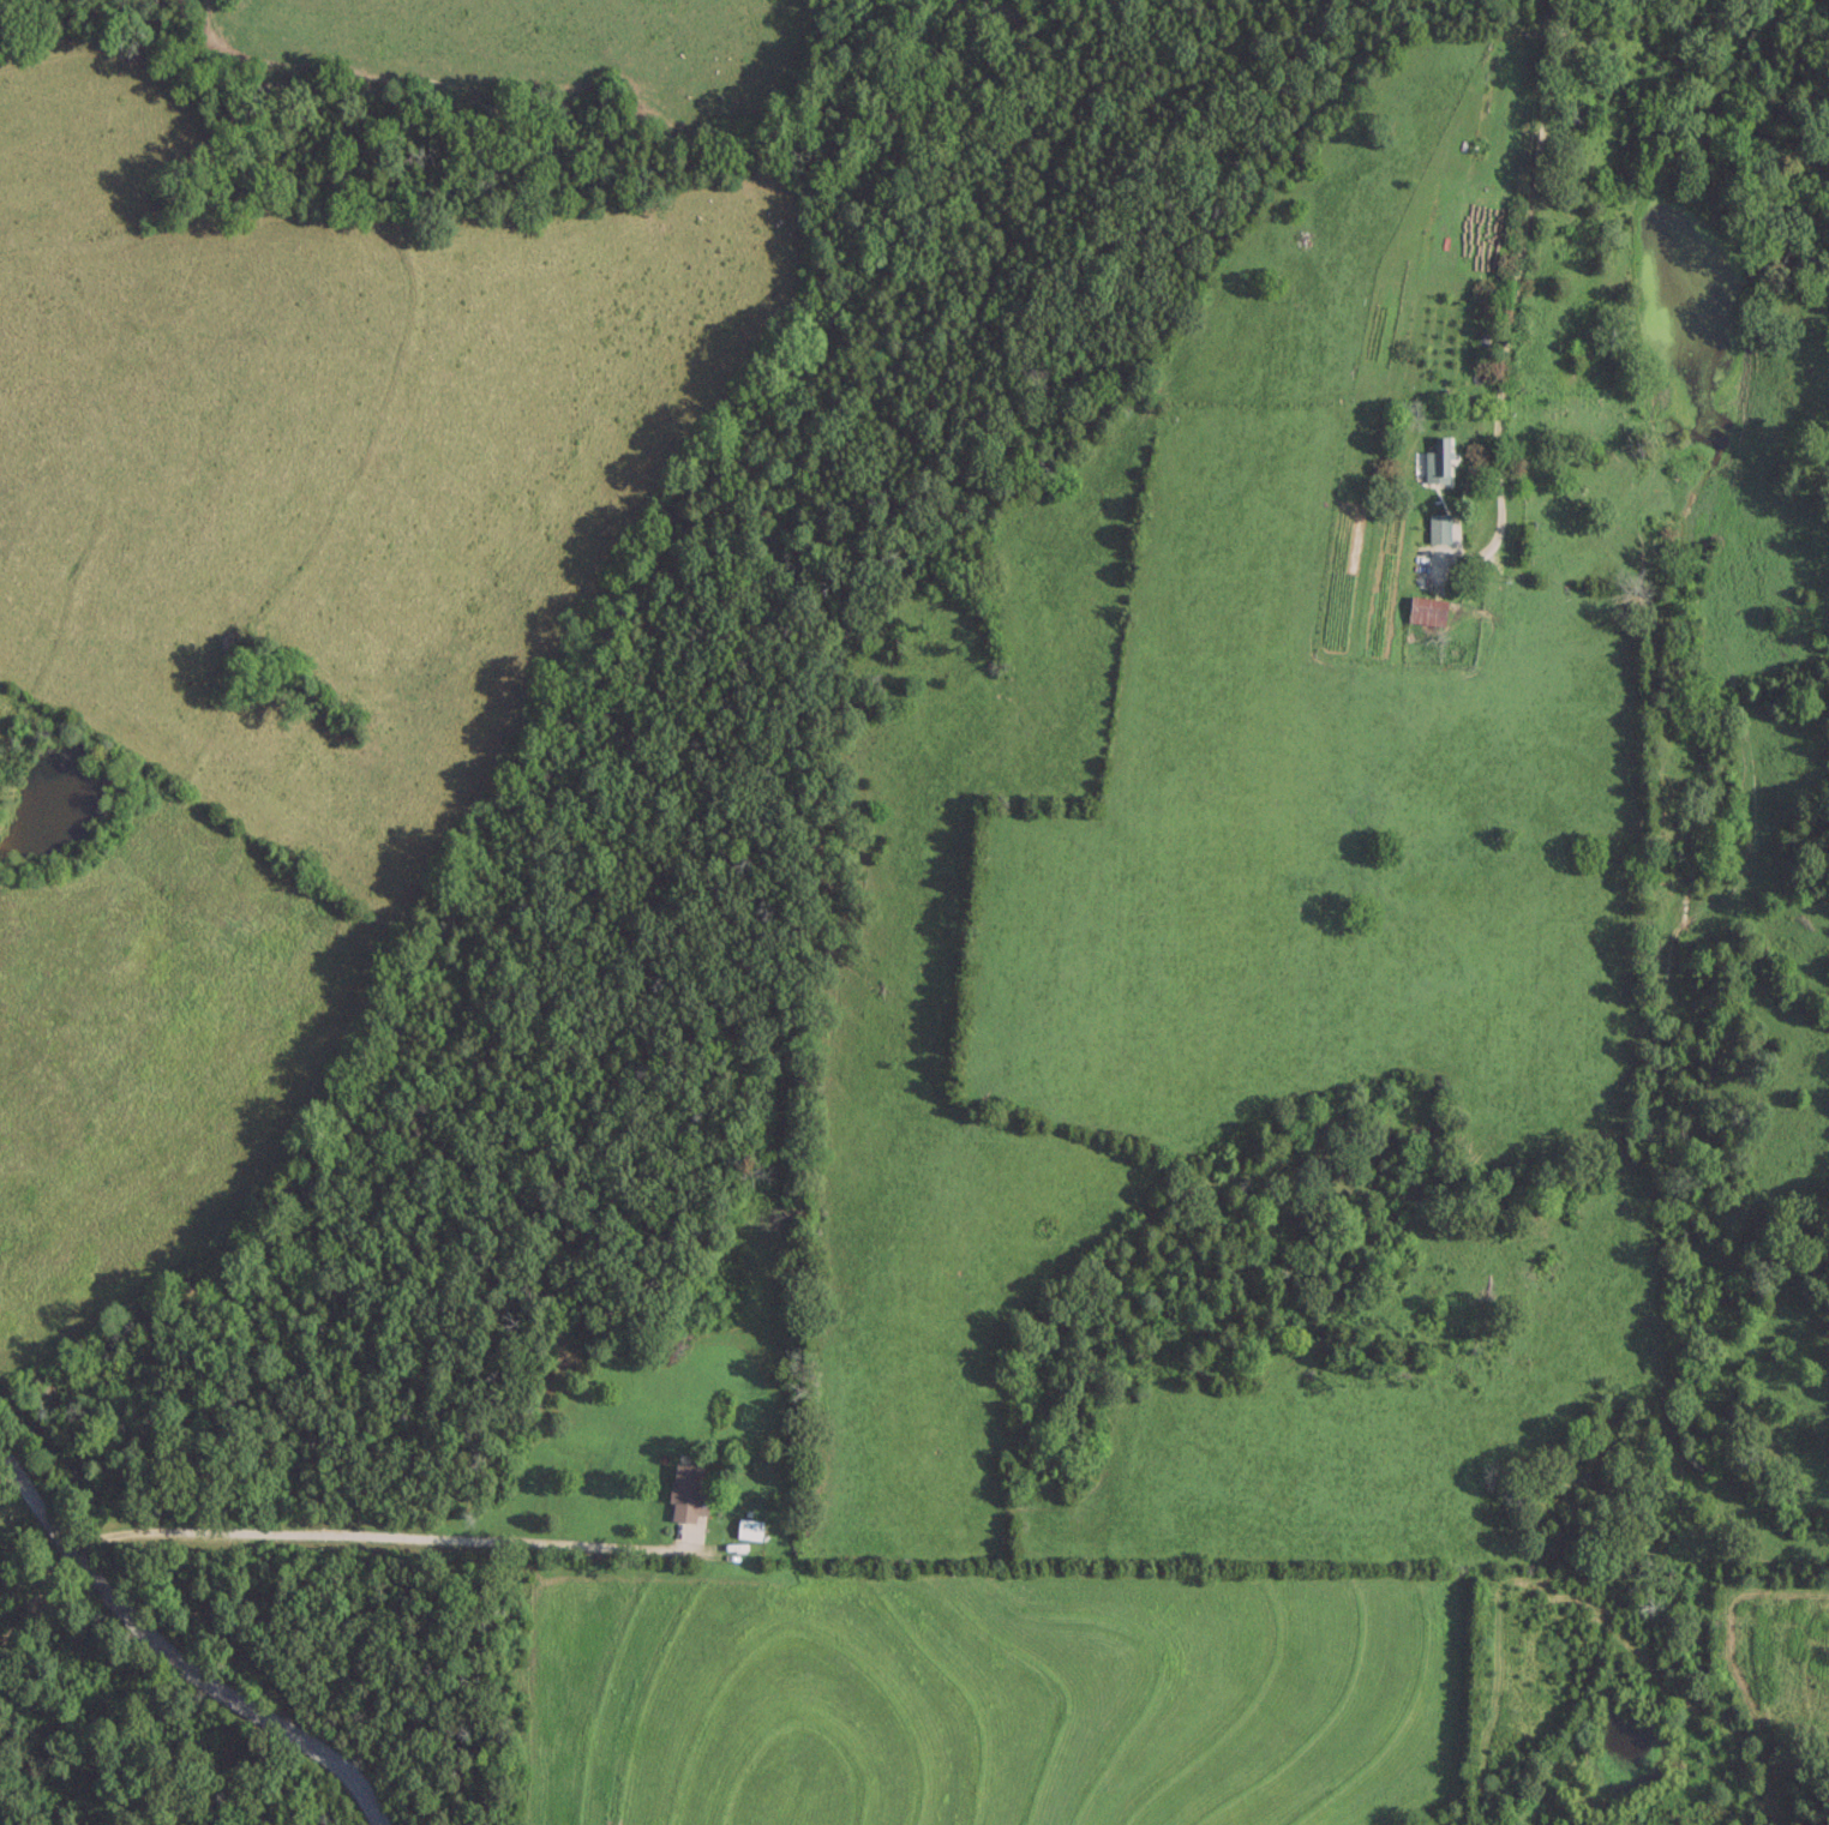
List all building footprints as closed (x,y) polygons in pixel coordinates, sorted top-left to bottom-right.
[(1424,449),(1424,481),(1448,481),(1448,435),(1434,435),(1434,449),(1424,449)] [(1427,541),(1449,541),(1449,512),(1427,512),(1427,541)] [(1407,623),(1444,626),(1447,598),(1410,595),(1407,623)] [(699,1482),(701,1464),(673,1462),(668,1519),(697,1521),(697,1514),(707,1515),(710,1484),(699,1482)] [(737,1537),(760,1537),(761,1519),(737,1518),(737,1537)]
